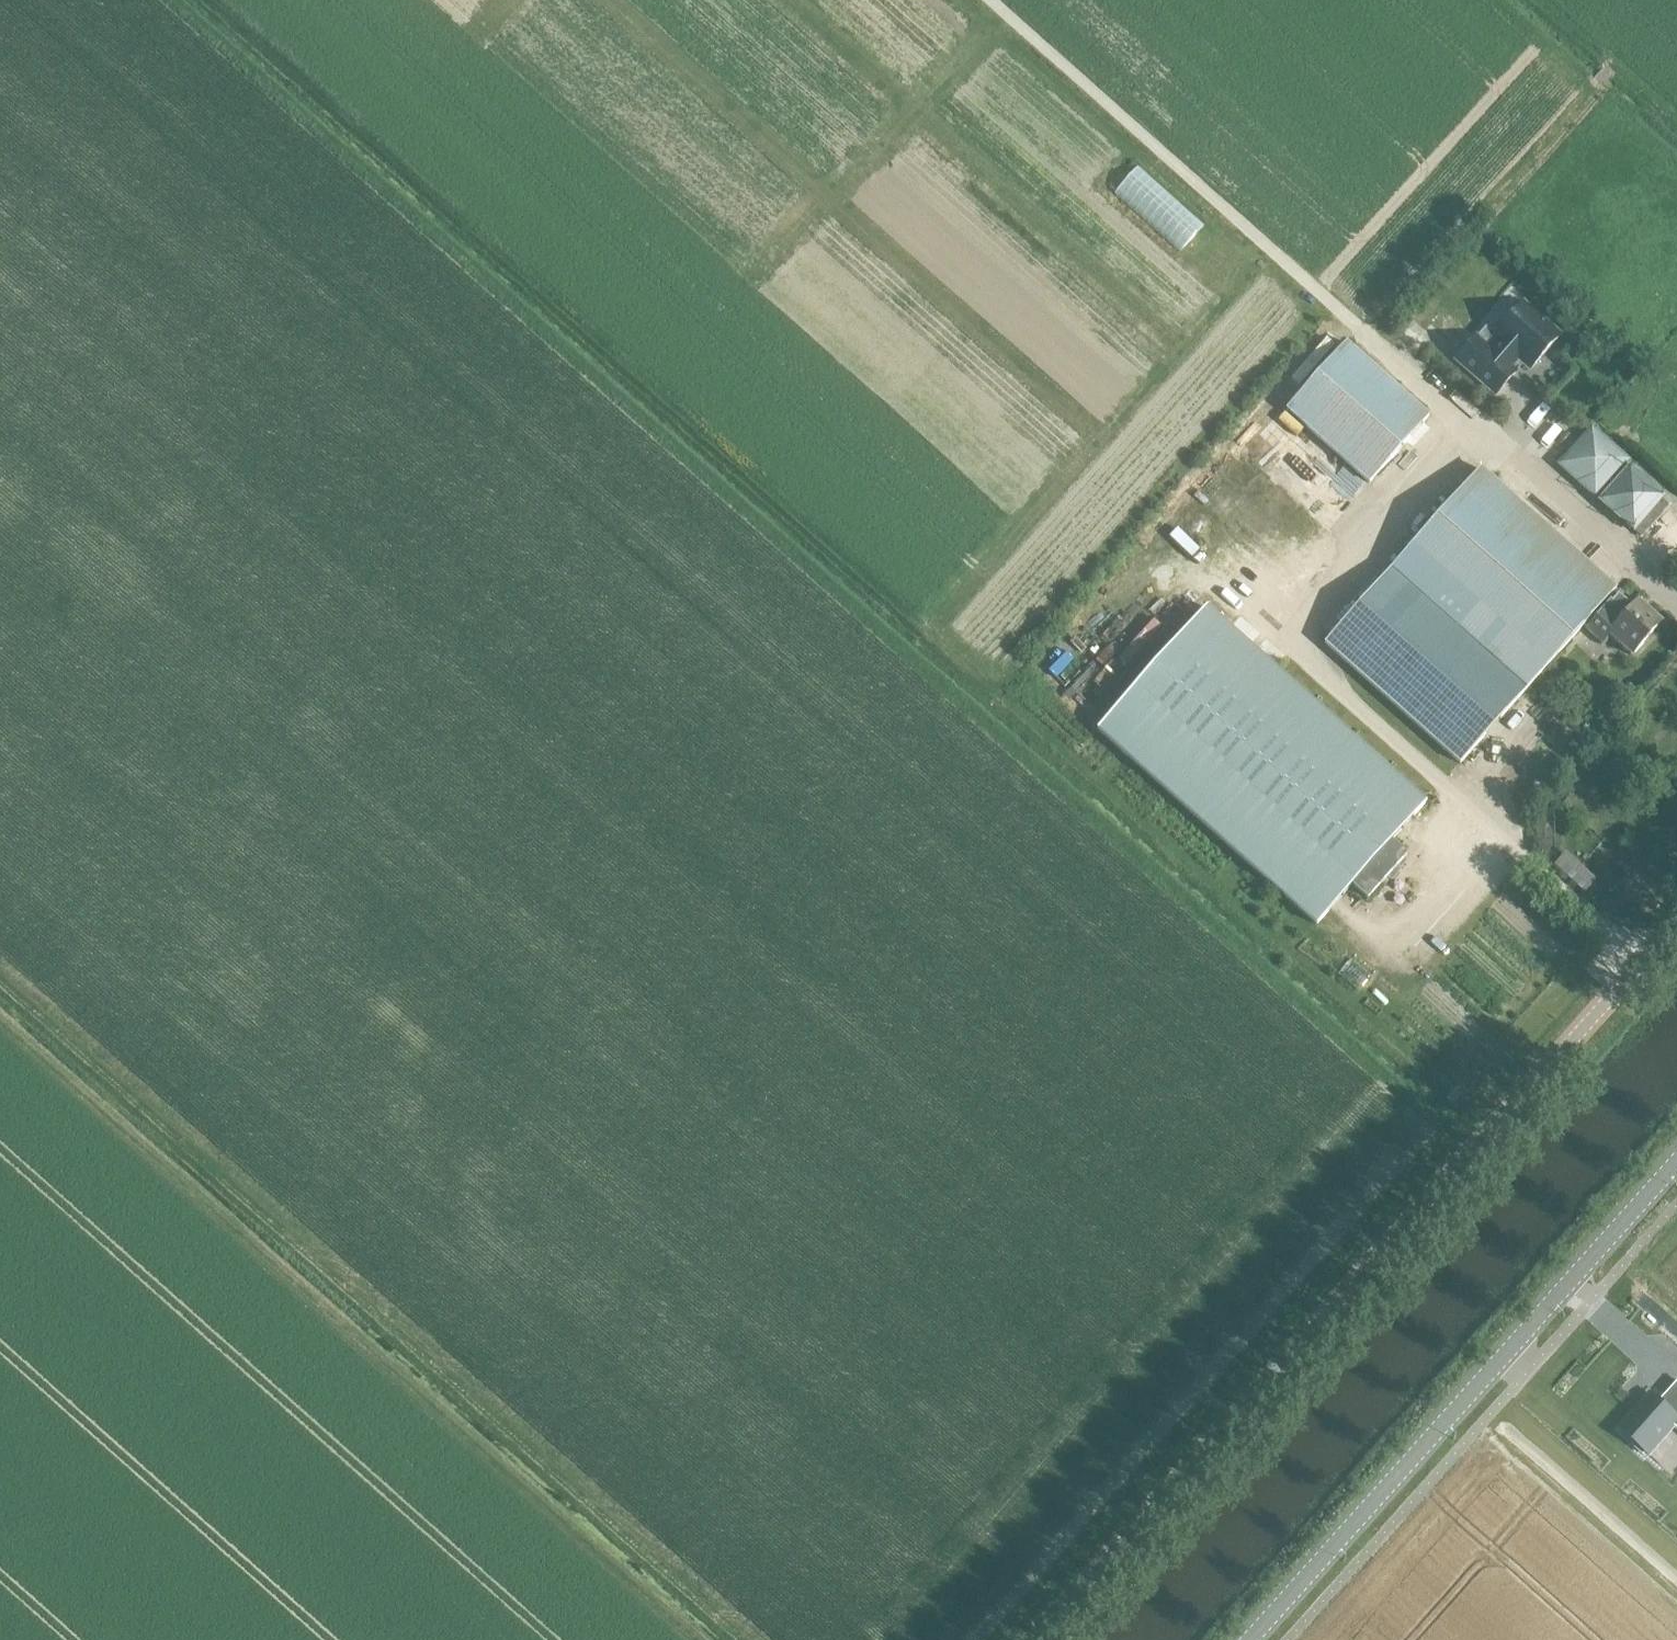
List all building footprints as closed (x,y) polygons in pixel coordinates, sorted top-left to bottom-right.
[(1180,253),(1204,227),(1138,168),(1115,194),(1180,253)] [(1475,338),(1456,360),(1496,396),(1516,374),(1512,370),(1520,360),(1531,369),(1560,337),(1523,304),(1495,336),(1486,328),(1476,339),(1475,338)] [(1369,484),(1430,417),(1346,343),(1286,410),(1369,484)] [(1595,492),(1625,458),(1592,430),(1563,463),(1595,492)] [(1637,527),(1666,493),(1633,465),(1604,498),(1637,527)] [(1483,468),(1394,568),(1327,642),(1461,762),(1584,625),(1604,644),(1611,637),(1633,656),(1663,623),(1637,601),(1635,604),(1483,468)] [(1349,491),(1359,476),(1349,469),(1343,477),(1334,470),(1330,477),(1349,491)] [(1174,523),(1209,558),(1227,539),(1192,505),(1174,523)] [(1397,542),(1409,531),(1399,520),(1376,540),(1391,557),(1402,547),(1397,542)] [(1097,730),(1317,925),(1351,887),(1367,901),(1407,856),(1391,842),(1426,803),(1275,669),(1206,607),(1097,730)] [(1567,688),(1574,680),(1568,675),(1561,683),(1567,688)] [(1550,690),(1541,699),(1551,708),(1560,698),(1550,690)] [(1596,881),(1565,853),(1553,866),(1584,894),(1596,881)] [(1372,977),(1351,960),(1339,974),(1359,992),(1372,977)] [(1447,1097),(1458,1106),(1467,1096),(1456,1086),(1447,1097)] [(1621,1430),(1636,1443),(1634,1446),(1644,1455),(1646,1452),(1650,1456),(1676,1427),(1676,1428),(1676,1384),(1670,1392),(1661,1402),(1652,1394),(1621,1430)]
